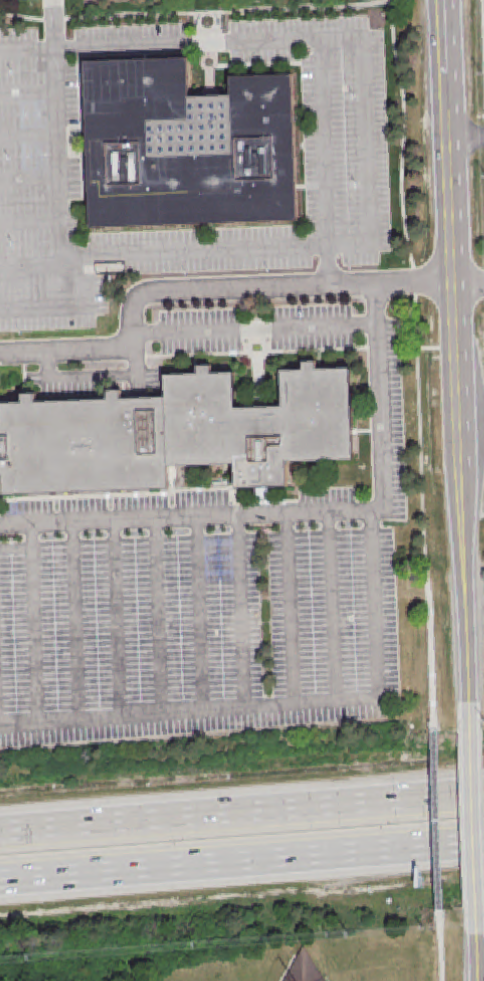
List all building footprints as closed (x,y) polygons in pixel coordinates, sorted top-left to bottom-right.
[(81,62),(188,58),(189,98),(231,96),(231,78),(293,76),(298,221),(89,227),(81,62)] [(1,424),(0,404),(23,403),(23,395),(34,395),(34,403),(108,399),(107,392),(120,391),(121,399),(166,397),(165,376),(199,375),(199,368),(211,367),(211,373),(233,372),(235,408),(283,405),(281,372),(304,371),(304,362),(316,362),(316,370),(348,368),(352,458),(287,461),(289,484),(237,486),(236,462),(168,465),(169,487),(0,495),(0,424),(1,424)] [(302,948),(323,980),(284,980),(302,948)]
